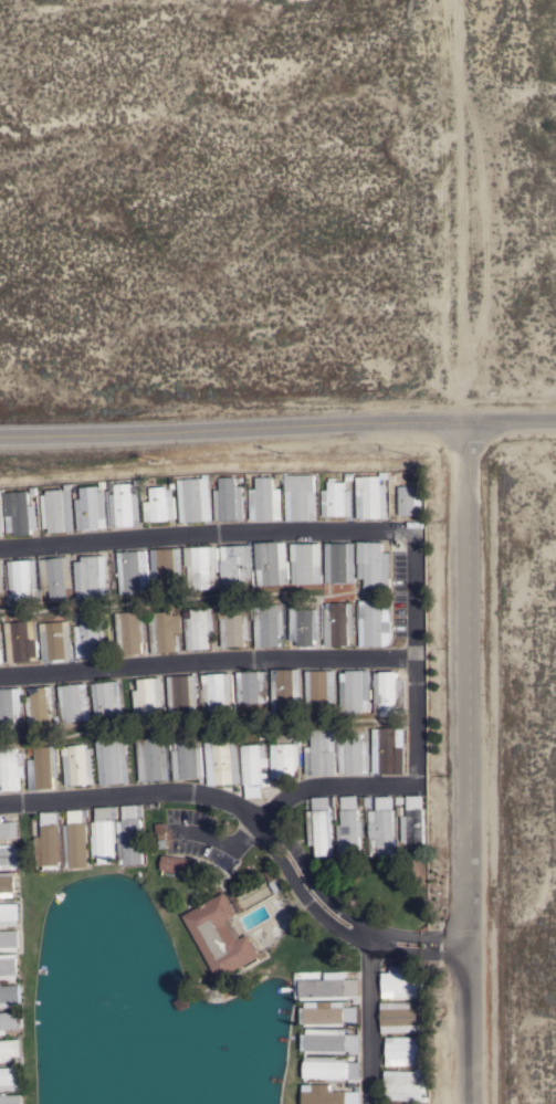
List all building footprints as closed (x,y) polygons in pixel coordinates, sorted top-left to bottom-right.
[(357,493),(356,493),(356,488),(357,488),(357,483),(356,483),(356,479),(357,479),(357,476),(380,476),(380,472),(388,472),(388,480),(380,480),(380,484),(387,484),(387,518),(357,518),(357,493)] [(178,480),(187,480),(187,477),(191,477),(191,479),(203,479),(202,474),(208,474),(211,521),(181,523),(178,480)] [(285,475),(315,475),(315,492),(316,492),(316,521),(286,521),(285,475)] [(250,490),(256,488),(256,477),(273,476),(273,488),(281,488),(282,519),(250,519),(250,490)] [(214,490),(220,490),(219,477),(235,477),(237,486),(243,486),(244,519),(216,521),(214,490)] [(322,491),(328,491),(328,483),(329,483),(329,479),(335,479),(335,483),(345,482),(345,491),(352,491),(352,516),(323,516),(322,491)] [(399,486),(416,486),(416,490),(419,490),(419,482),(424,482),(424,490),(422,490),(422,505),(416,505),(416,515),(399,515),(399,486)] [(109,495),(115,494),(115,492),(113,492),(113,486),(114,486),(114,485),(116,484),(116,483),(120,483),(120,484),(123,484),(123,483),(125,483),(125,484),(132,484),(132,485),(133,485),(133,486),(132,487),(132,493),(138,492),(140,525),(133,526),(133,527),(118,527),(118,526),(112,526),(109,495)] [(41,495),(46,495),(46,491),(63,490),(63,491),(65,491),(64,485),(72,484),(72,490),(71,490),(74,532),(50,533),(49,528),(43,528),(41,495)] [(75,500),(81,498),(81,495),(80,495),(78,491),(81,491),(81,488),(97,486),(97,492),(104,491),(107,528),(78,530),(75,500)] [(145,508),(143,508),(143,502),(150,502),(150,495),(148,496),(148,492),(150,492),(149,488),(167,487),(167,488),(174,488),(174,497),(176,497),(177,517),(175,517),(176,519),(169,519),(169,521),(153,522),(145,522),(145,508)] [(29,491),(29,505),(35,505),(38,529),(31,529),(31,535),(14,536),(14,533),(8,533),(7,516),(6,516),(6,505),(3,505),(3,503),(4,503),(4,493),(29,491)] [(286,542),(287,561),(289,561),(289,578),(289,585),(258,586),(256,566),(254,566),(254,560),(256,560),(255,544),(286,542)] [(358,564),(357,564),(358,542),(382,543),(382,551),(390,553),(389,580),(390,580),(390,587),(389,587),(389,589),(365,588),(365,579),(358,579),(358,564)] [(321,544),(322,583),(293,585),(292,561),(291,561),(291,544),(321,544)] [(325,544),(355,544),(355,582),(325,582),(325,544)] [(251,545),(253,588),(223,589),(221,546),(251,545)] [(217,547),(219,547),(219,571),(218,571),(219,589),(189,590),(188,565),(185,566),(185,548),(217,547)] [(183,587),(149,588),(149,570),(153,569),(151,549),(181,548),(183,587)] [(125,551),(125,550),(128,550),(128,551),(146,550),(149,593),(125,595),(125,592),(120,592),(119,576),(116,576),(116,572),(118,572),(116,553),(125,551)] [(106,556),(108,599),(83,600),(83,597),(76,598),(76,583),(74,583),(74,580),(76,580),(76,578),(74,578),(74,570),(75,570),(75,561),(81,561),(81,558),(82,558),(82,557),(106,556)] [(70,557),(74,588),(66,589),(67,598),(51,599),(50,590),(43,591),(40,560),(70,557)] [(36,559),(39,598),(32,598),(33,600),(15,601),(15,593),(10,593),(8,561),(36,559)] [(359,631),(357,631),(357,624),(359,624),(359,601),(368,601),(368,600),(373,600),(373,601),(382,601),(382,608),(390,608),(391,646),(359,646),(359,631)] [(324,608),(332,608),(331,603),(354,603),(354,635),(348,635),(348,639),(349,639),(349,643),(348,643),(348,645),(347,645),(347,646),(342,646),(342,645),(325,645),(324,608)] [(185,619),(191,618),(191,610),(214,608),(217,635),(209,635),(210,648),(188,650),(185,619)] [(220,620),(219,620),(219,611),(252,609),(253,620),(249,620),(250,640),(244,640),(245,646),(222,646),(220,620)] [(254,610),(284,609),(284,635),(279,635),(280,646),(255,648),(254,610)] [(315,640),(315,643),(314,643),(314,646),(312,646),(312,648),(307,648),(307,645),(297,645),(297,640),(290,640),(290,609),(319,609),(319,640),(315,640)] [(74,627),(82,625),(81,612),(103,611),(105,646),(101,648),(102,658),(84,659),(84,658),(76,658),(74,627)] [(126,655),(125,651),(118,652),(116,613),(144,611),(147,642),(141,642),(143,654),(126,655)] [(148,613),(174,611),(174,616),(181,616),(182,633),(181,633),(182,651),(151,653),(148,613)] [(4,623),(34,621),(36,642),(39,642),(39,649),(38,649),(39,661),(8,663),(4,623)] [(40,624),(70,621),(73,659),(43,661),(40,624)] [(301,670),(301,704),(295,704),(295,715),(277,714),(277,703),(272,703),(272,670),(301,670)] [(335,671),(336,713),(307,714),(306,672),(335,671)] [(370,671),(370,709),(363,709),(363,714),(346,714),(346,706),(340,706),(340,673),(346,673),(346,671),(370,671)] [(266,703),(238,704),(237,672),(266,672),(266,703)] [(396,672),(396,673),(398,673),(398,679),(405,679),(405,708),(397,709),(397,715),(380,715),(380,714),(375,715),(375,687),(373,687),(373,680),(375,680),(375,673),(379,673),(379,672),(396,672)] [(233,704),(224,705),(225,716),(204,717),(204,713),(202,713),(201,690),(203,690),(202,675),(231,673),(233,704)] [(196,675),(198,712),(169,713),(167,676),(196,675)] [(160,677),(165,715),(136,718),(133,691),(139,691),(138,680),(160,677)] [(119,681),(123,714),(95,716),(92,684),(119,681)] [(86,683),(91,719),(67,723),(67,721),(61,722),(57,686),(86,683)] [(53,686),(56,717),(49,718),(50,728),(34,730),(33,716),(28,716),(25,697),(31,696),(30,688),(53,686)] [(15,725),(0,726),(0,688),(3,687),(3,690),(21,688),(23,719),(20,719),(20,722),(15,722),(15,725)] [(373,740),(379,740),(380,727),(397,728),(405,728),(403,775),(380,775),(380,772),(373,772),(373,740)] [(304,747),(312,747),(311,729),(334,729),(335,751),(336,775),(312,776),(312,775),(305,775),(304,747)] [(338,737),(345,737),(345,734),(361,733),(361,739),(368,739),(368,772),(339,774),(338,737)] [(137,739),(167,736),(170,779),(140,781),(137,739)] [(125,738),(129,781),(101,785),(96,740),(125,738)] [(203,777),(175,779),(172,750),(175,750),(174,742),(179,742),(179,739),(196,738),(196,745),(201,745),(203,777)] [(238,740),(241,782),(208,786),(206,743),(238,740)] [(94,784),(86,784),(86,786),(82,786),(82,785),(65,786),(63,755),(70,755),(70,751),(62,751),(62,747),(69,747),(69,745),(85,744),(86,748),(91,748),(94,784)] [(267,767),(261,768),(261,772),(267,772),(267,781),(261,781),(262,798),(245,799),(245,785),(243,785),(241,746),(243,746),(243,745),(260,744),(260,745),(266,745),(267,767)] [(271,745),(277,745),(277,744),(294,744),(294,746),(300,746),(300,751),(298,751),(298,771),(294,771),(294,778),(277,779),(277,777),(271,778),(271,745)] [(57,776),(53,777),(53,788),(29,790),(28,759),(35,759),(34,747),(56,746),(57,776)] [(0,751),(0,749),(17,748),(17,753),(23,753),(24,777),(19,777),(19,790),(2,791),(2,785),(0,785),(0,751)] [(337,826),(342,824),(340,797),(357,796),(357,797),(360,797),(360,807),(357,807),(358,820),(363,820),(364,835),(359,835),(360,851),(338,852),(337,826)] [(392,796),(392,809),(396,809),(397,839),(394,839),(395,855),(391,855),(391,856),(381,856),(381,855),(370,855),(369,810),(376,810),(376,797),(392,796)] [(423,796),(423,843),(407,843),(407,842),(401,842),(401,816),(407,816),(407,796),(423,796)] [(306,811),(312,810),(312,798),(328,797),(329,816),(332,816),(333,819),(329,819),(331,834),(333,834),(333,838),(331,838),(332,856),(315,858),(315,845),(308,845),(306,811)] [(117,822),(123,821),(122,820),(123,820),(122,806),(137,805),(137,806),(141,805),(143,817),(138,817),(138,818),(140,818),(144,864),(140,864),(140,865),(128,866),(128,865),(126,865),(126,864),(120,864),(117,822)] [(92,837),(93,837),(92,822),(96,821),(95,808),(113,807),(116,807),(117,818),(113,819),(114,820),(116,820),(118,843),(114,843),(116,862),(114,863),(101,864),(101,863),(99,863),(99,861),(97,861),(97,856),(93,858),(92,837)] [(72,869),(72,863),(65,863),(63,826),(69,824),(67,823),(69,823),(67,811),(87,809),(87,817),(83,817),(83,822),(86,822),(90,866),(72,869)] [(63,864),(60,864),(60,871),(43,871),(43,865),(36,866),(35,845),(34,845),(33,839),(35,839),(35,837),(42,837),(42,833),(40,833),(40,828),(42,828),(41,812),(61,811),(61,819),(57,819),(57,826),(62,826),(63,864)] [(18,838),(0,839),(0,815),(2,814),(3,822),(17,821),(18,838)] [(167,832),(166,832),(166,839),(157,840),(155,824),(166,822),(167,832)] [(19,870),(0,870),(0,845),(13,844),(13,848),(18,848),(19,870)] [(197,860),(195,875),(160,870),(164,854),(197,860)] [(14,897),(0,898),(0,873),(13,873),(13,875),(14,897)] [(237,900),(244,910),(266,895),(267,897),(279,888),(271,877),(237,900)] [(237,915),(230,918),(241,938),(248,934),(260,956),(219,979),(183,915),(224,892),(237,915)] [(19,926),(0,926),(0,902),(1,902),(1,903),(18,903),(18,906),(20,905),(20,911),(19,911),(19,913),(20,913),(20,917),(18,917),(19,926)] [(19,951),(0,953),(0,928),(1,930),(19,929),(19,947),(19,951)] [(17,980),(0,981),(0,955),(17,954),(18,975),(17,975),(17,980)] [(382,967),(389,967),(389,965),(417,966),(417,974),(426,974),(424,998),(381,997),(382,967)] [(325,980),(325,971),(344,971),(345,979),(358,979),(359,996),(358,996),(358,1003),(353,1003),(353,999),(301,1000),(300,996),(298,996),(297,982),(300,982),(300,980),(325,980)] [(21,1007),(0,1008),(0,984),(1,984),(1,986),(20,985),(20,987),(21,987),(22,999),(20,1000),(21,1007)] [(344,1001),(344,1007),(357,1007),(357,1027),(348,1027),(348,1023),(344,1023),(344,1027),(305,1027),(305,1024),(301,1024),(300,1008),(305,1008),(304,1002),(344,1001)] [(411,1001),(411,1008),(423,1008),(424,1032),(381,1033),(381,1002),(411,1001)] [(7,1035),(0,1035),(0,1013),(18,1012),(19,1029),(10,1029),(10,1031),(8,1031),(8,1029),(6,1029),(7,1035)] [(346,1029),(346,1034),(359,1034),(359,1052),(358,1052),(358,1061),(353,1061),(353,1054),(348,1054),(348,1051),(345,1051),(345,1053),(306,1053),(306,1051),(302,1051),(302,1034),(306,1034),(306,1029),(346,1029)] [(421,1037),(421,1065),(386,1066),(386,1058),(386,1045),(386,1038),(421,1037)] [(12,1061),(0,1062),(0,1040),(19,1039),(20,1055),(12,1056),(12,1061)] [(336,1056),(336,1059),(346,1059),(346,1062),(359,1062),(359,1087),(348,1087),(348,1079),(346,1079),(346,1081),(325,1081),(325,1080),(321,1080),(321,1079),(318,1079),(318,1080),(315,1080),(315,1079),(310,1079),(310,1080),(306,1079),(306,1077),(304,1077),(304,1062),(305,1062),(305,1056),(336,1056)] [(21,1091),(0,1092),(0,1068),(11,1068),(11,1065),(18,1064),(18,1068),(20,1068),(21,1091)] [(415,1071),(415,1069),(421,1069),(421,1068),(428,1068),(428,1073),(421,1073),(421,1076),(423,1076),(423,1080),(426,1080),(426,1083),(423,1083),(423,1093),(422,1097),(428,1097),(428,1103),(421,1103),(421,1101),(384,1100),(385,1082),(384,1082),(384,1076),(385,1071),(415,1071)] [(359,1092),(359,1103),(303,1103),(303,1084),(333,1084),(333,1092),(359,1092)] [(22,1095),(23,1103),(0,1103),(0,1096),(1,1096),(1,1093),(7,1093),(7,1095),(22,1095)]
